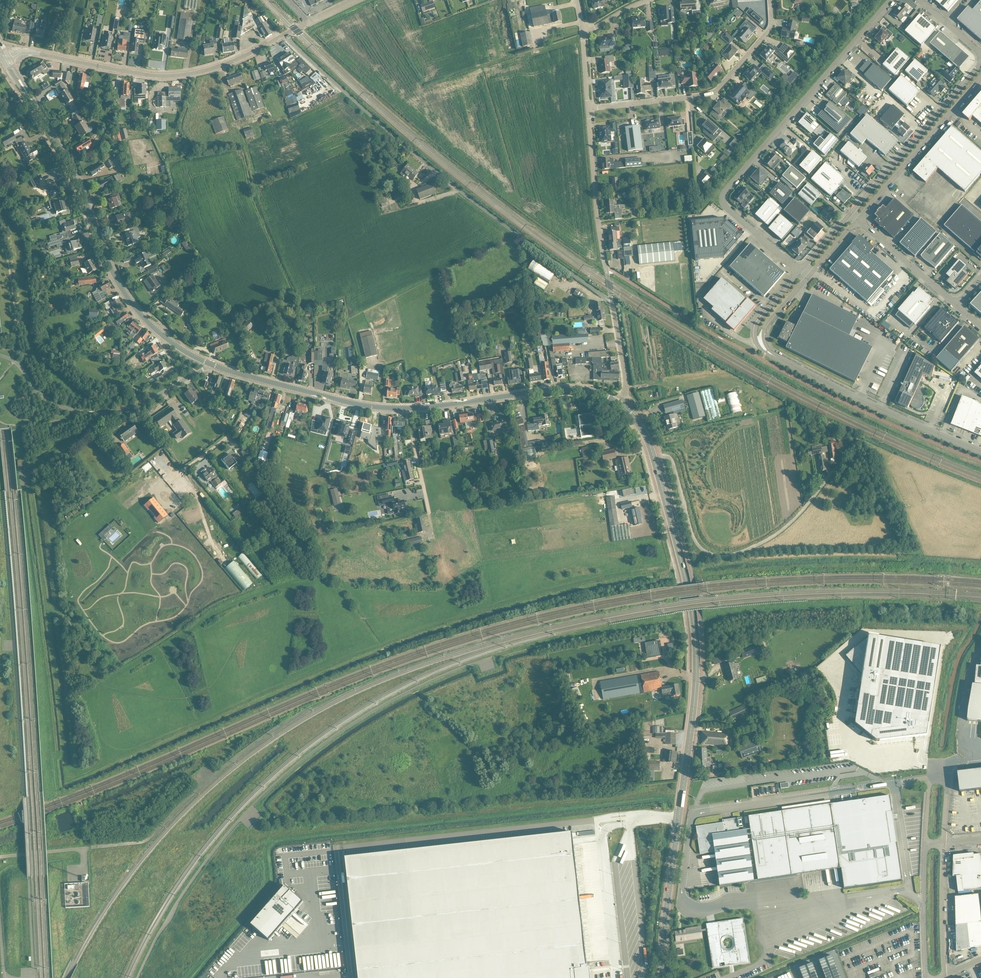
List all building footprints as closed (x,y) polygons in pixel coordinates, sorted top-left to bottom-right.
[(198,0),(185,0),(184,8),(196,10),(198,0)] [(430,3),(421,6),(423,12),(435,8),(433,2),(432,2),(431,0),(429,0),(430,3)] [(508,10),(516,8),(514,0),(510,0),(508,0),(509,3),(507,4),(508,10)] [(604,7),(603,0),(594,0),(594,1),(592,1),(594,9),(604,7)] [(692,11),(692,15),(701,14),(700,0),(696,0),(696,2),(688,3),(688,1),(680,2),(680,11),(692,11)] [(935,0),(948,12),(958,0),(935,0)] [(973,11),(969,7),(957,20),(980,41),(980,2),(973,11)] [(898,19),(900,20),(903,16),(904,17),(906,14),(906,13),(907,12),(909,15),(908,16),(912,19),(917,13),(914,10),(913,10),(906,4),(904,7),(901,5),(893,14),(895,16),(894,17),(895,18),(896,19),(897,20),(898,19)] [(562,22),(560,12),(553,14),(547,15),(545,6),(530,9),(534,27),(548,24),(554,23),(562,22)] [(671,14),(670,8),(662,9),(662,10),(659,10),(660,14),(662,14),(663,21),(668,21),(668,23),(675,23),(674,14),(671,14)] [(763,20),(753,11),(749,15),(760,25),(763,20)] [(189,41),(193,15),(181,13),(177,39),(189,41)] [(263,24),(259,18),(257,15),(253,17),(252,16),(250,17),(249,16),(242,20),(243,21),(243,22),(241,35),(253,28),(255,31),(258,32),(261,37),(263,36),(265,39),(271,35),(264,23),(263,24)] [(921,46),(936,29),(919,15),(905,32),(921,46)] [(632,19),(633,28),(646,27),(648,27),(648,32),(653,31),(652,22),(647,23),(645,23),(645,18),(639,18),(639,19),(637,19),(632,19)] [(14,23),(12,32),(24,34),(26,26),(21,25),(22,21),(14,20),(14,23)] [(737,31),(732,37),(735,39),(737,37),(740,39),(741,40),(744,43),(752,34),(750,32),(753,29),(751,27),(753,25),(747,20),(745,22),(746,23),(743,26),(744,28),(740,33),(737,31)] [(788,30),(783,28),(781,37),(794,39),(796,31),(794,31),(796,23),(789,21),(788,28),(788,30)] [(235,22),(235,26),(232,39),(239,40),(241,27),(239,27),(239,22),(235,22)] [(43,38),(46,24),(41,23),(40,29),(37,29),(35,36),(43,38)] [(55,40),(56,34),(53,33),(54,28),(50,27),(48,39),(55,40)] [(88,29),(85,41),(86,41),(86,42),(90,43),(90,42),(93,43),(96,28),(93,27),(92,30),(88,29)] [(143,40),(145,30),(134,28),(131,52),(137,53),(138,44),(139,44),(139,39),(143,40)] [(893,35),(887,30),(884,33),(882,31),(875,39),(881,44),(885,39),(887,40),(888,40),(893,35)] [(106,49),(109,49),(112,33),(109,32),(109,35),(104,34),(101,48),(102,48),(106,49)] [(530,32),(525,33),(521,34),(523,47),(532,45),(530,32)] [(940,32),(930,44),(953,64),(954,65),(959,69),(969,58),(963,52),(940,32)] [(125,51),(126,41),(129,42),(130,33),(124,33),(123,41),(118,41),(117,51),(125,51)] [(729,44),(733,40),(726,33),(722,37),(729,44)] [(154,44),(153,50),(161,51),(162,44),(165,45),(166,36),(158,35),(158,39),(155,38),(155,39),(154,39),(154,44)] [(600,46),(600,47),(600,49),(600,47),(609,46),(609,47),(616,46),(615,35),(607,36),(608,38),(604,39),(603,38),(601,38),(600,39),(599,39),(599,43),(599,45),(600,46)] [(224,39),(224,44),(222,44),(223,53),(234,51),(233,43),(229,43),(229,38),(224,39)] [(214,54),(213,49),(217,49),(215,40),(209,41),(210,45),(203,46),(204,56),(214,54)] [(729,60),(737,51),(731,45),(723,55),(729,60)] [(780,52),(774,46),(772,49),(769,47),(760,56),(766,61),(769,58),(770,59),(771,59),(773,57),(773,56),(772,55),(774,52),(777,55),(780,52)] [(186,58),(188,48),(178,47),(177,49),(172,49),(171,56),(186,58)] [(794,52),(789,48),(783,54),(788,59),(794,52)] [(897,49),(882,65),(895,76),(909,59),(897,49)] [(297,65),(290,53),(278,60),(284,71),(283,71),(285,75),(292,71),(291,69),(297,65)] [(610,67),(609,63),(614,62),(613,56),(605,57),(605,61),(600,61),(600,67),(601,66),(602,73),(610,72),(610,71),(611,71),(611,70),(611,68),(610,67)] [(717,76),(722,71),(718,68),(722,64),(718,57),(714,62),(715,63),(714,64),(710,69),(713,71),(710,74),(708,72),(704,76),(712,82),(715,78),(717,75),(717,76)] [(308,66),(300,58),(297,61),(301,64),(298,67),(303,71),(306,69),(308,66)] [(915,60),(905,72),(918,83),(927,71),(915,60)] [(881,91),(891,80),(874,64),(873,66),(867,61),(860,70),(865,74),(864,76),(881,91)] [(49,72),(45,65),(45,66),(43,63),(39,65),(39,64),(32,68),(32,70),(29,72),(32,78),(42,72),(44,75),(49,72)] [(272,63),(264,65),(266,71),(269,70),(270,73),(272,72),(275,71),(272,63)] [(755,75),(759,70),(754,65),(748,72),(747,72),(746,72),(745,72),(743,74),(743,75),(744,75),(743,76),(750,82),(755,75)] [(947,71),(942,77),(949,83),(954,78),(953,77),(958,71),(953,67),(948,72),(947,71)] [(762,73),(769,78),(773,73),(767,68),(762,73)] [(260,79),(257,70),(252,72),(255,81),(260,79)] [(852,78),(850,77),(853,74),(848,70),(845,72),(844,71),(841,74),(842,74),(840,76),(837,79),(845,85),(847,83),(848,83),(849,84),(850,83),(851,82),(850,81),(850,80),(852,78)] [(62,79),(63,74),(61,74),(61,72),(53,71),(53,77),(58,78),(58,82),(60,80),(63,79),(62,79)] [(68,84),(71,74),(64,72),(63,74),(62,79),(63,79),(68,84)] [(240,82),(243,80),(241,74),(227,79),(229,86),(230,85),(231,87),(241,83),(240,82)] [(675,86),(674,74),(669,75),(670,80),(659,81),(660,89),(672,87),(672,86),(675,86)] [(698,86),(697,74),(687,75),(687,76),(680,77),(681,84),(686,84),(686,83),(688,83),(689,87),(698,86)] [(89,83),(90,77),(86,76),(80,75),(77,90),(83,91),(84,87),(88,88),(89,83)] [(288,83),(286,75),(279,77),(282,85),(288,83)] [(624,76),(625,89),(633,88),(633,75),(624,76)] [(888,91),(907,106),(919,92),(901,76),(888,91)] [(65,88),(60,80),(58,82),(54,84),(56,87),(59,85),(64,92),(60,94),(66,104),(73,100),(65,88)] [(304,91),(314,85),(312,80),(301,85),(304,91)] [(610,80),(600,81),(601,93),(599,93),(600,98),(601,97),(602,98),(605,98),(605,99),(609,98),(609,97),(612,97),(611,85),(614,85),(613,80),(610,81),(610,80)] [(943,85),(937,80),(927,91),(933,96),(938,90),(941,93),(945,88),(942,85),(943,85)] [(636,81),(637,94),(645,94),(645,90),(647,90),(651,90),(650,84),(644,84),(644,81),(636,81)] [(290,90),(288,83),(282,85),(284,92),(290,90)] [(751,100),(756,93),(747,85),(744,90),(738,84),(728,95),(739,105),(747,96),(751,100)] [(839,112),(836,109),(837,108),(835,107),(837,105),(839,103),(844,107),(849,101),(844,97),(847,94),(843,90),(836,98),(834,96),(840,88),(835,84),(825,95),(830,100),(831,99),(833,101),(831,103),(830,102),(831,104),(828,107),(827,108),(819,117),(818,116),(817,116),(823,121),(829,126),(839,135),(839,134),(837,133),(849,120),(850,122),(851,120),(840,111),(839,112)] [(146,99),(145,85),(137,86),(137,92),(134,92),(134,90),(134,102),(138,102),(138,99),(146,99)] [(252,111),(265,107),(258,87),(245,91),(251,107),(250,107),(248,103),(247,103),(242,90),(229,94),(238,120),(245,118),(246,120),(248,119),(248,117),(254,115),(252,111)] [(169,97),(158,97),(158,108),(166,108),(166,100),(180,100),(180,88),(169,88),(169,97)] [(963,115),(969,121),(973,117),(980,124),(980,94),(963,115)] [(728,111),(728,110),(731,106),(723,100),(720,103),(714,110),(711,114),(718,120),(722,117),(728,111)] [(298,103),(287,106),(291,119),(302,113),(298,103)] [(898,122),(904,115),(893,105),(880,120),(891,130),(895,126),(899,129),(897,132),(903,137),(910,129),(904,123),(902,126),(898,122)] [(857,114),(861,118),(867,112),(862,108),(857,114)] [(82,112),(73,118),(77,126),(75,127),(81,137),(90,132),(92,131),(92,129),(92,128),(90,127),(89,128),(89,127),(88,125),(87,124),(86,125),(84,122),(87,120),(82,112)] [(810,127),(815,121),(808,115),(807,116),(806,115),(807,114),(799,123),(807,131),(807,130),(811,134),(814,131),(810,127)] [(866,140),(885,156),(886,156),(885,156),(890,150),(891,150),(890,149),(891,148),(892,148),(897,142),(897,143),(898,142),(897,142),(867,115),(850,135),(862,145),(866,140)] [(682,126),(681,120),(681,117),(668,119),(669,127),(682,126)] [(646,130),(660,128),(659,120),(650,121),(649,120),(647,121),(646,122),(645,122),(646,130)] [(719,130),(707,120),(702,126),(705,129),(704,130),(704,132),(706,133),(705,134),(711,139),(716,133),(719,136),(721,133),(718,130),(719,130)] [(616,131),(615,127),(615,122),(610,123),(610,127),(599,128),(600,143),(604,142),(605,143),(607,143),(607,142),(608,142),(611,142),(610,132),(616,131)] [(643,150),(640,126),(625,128),(628,151),(643,150)] [(953,127),(913,172),(926,183),(938,169),(965,192),(980,174),(980,151),(953,127)] [(38,154),(35,149),(30,151),(26,143),(25,143),(21,137),(16,140),(12,134),(1,140),(5,147),(15,141),(18,146),(17,147),(16,148),(17,151),(19,150),(24,159),(23,160),(25,164),(32,160),(31,158),(38,154)] [(820,137),(813,145),(818,149),(817,149),(825,156),(838,141),(830,134),(824,141),(820,137)] [(85,148),(91,144),(88,139),(75,147),(78,152),(79,151),(81,154),(87,150),(85,148)] [(709,149),(712,151),(715,148),(712,146),(705,139),(701,143),(700,142),(697,146),(698,146),(697,147),(705,154),(709,149)] [(740,143),(735,139),(729,145),(734,150),(740,143)] [(796,149),(795,148),(792,146),(794,143),(800,148),(802,145),(796,139),(793,142),(794,143),(792,146),(786,141),(780,147),(786,152),(785,153),(789,156),(796,149)] [(848,143),(840,152),(853,163),(856,165),(858,168),(866,158),(848,143)] [(812,151),(799,167),(809,175),(822,160),(812,151)] [(770,167),(773,165),(774,166),(775,166),(776,166),(778,164),(780,161),(778,159),(772,154),(769,157),(768,159),(765,163),(770,167)] [(120,156),(114,160),(118,166),(123,162),(120,156)] [(115,166),(113,163),(112,163),(110,160),(106,163),(110,168),(115,166)] [(101,171),(100,170),(104,167),(102,163),(89,171),(93,176),(101,171)] [(831,197),(834,193),(839,198),(837,199),(840,202),(841,201),(843,203),(844,204),(845,204),(844,203),(845,203),(846,202),(847,200),(848,199),(849,199),(851,197),(847,193),(847,192),(846,193),(843,189),(840,193),(839,192),(838,193),(836,191),(845,180),(826,163),(811,180),(831,197)] [(863,171),(861,174),(865,178),(867,175),(869,176),(874,170),(868,164),(863,171)] [(402,172),(400,174),(403,177),(405,174),(413,181),(419,174),(412,169),(412,170),(407,166),(402,172)] [(797,189),(805,179),(791,166),(782,176),(797,189)] [(767,176),(759,169),(751,178),(755,181),(755,182),(756,183),(757,183),(759,185),(760,184),(761,185),(762,185),(765,182),(763,180),(767,176)] [(118,174),(118,175),(112,178),(111,177),(98,185),(101,190),(109,186),(108,184),(113,181),(115,183),(121,180),(118,174)] [(705,174),(699,180),(704,185),(710,178),(705,174)] [(59,194),(56,187),(55,186),(54,184),(54,183),(44,181),(43,181),(40,176),(31,181),(34,188),(38,186),(42,187),(42,189),(44,189),(44,191),(45,191),(47,191),(48,190),(49,190),(52,197),(59,194)] [(625,179),(622,179),(622,184),(626,184),(626,189),(622,189),(622,192),(628,192),(627,189),(638,189),(638,183),(633,183),(633,181),(625,181),(625,179)] [(782,205),(792,194),(779,183),(769,194),(782,205)] [(811,206),(821,195),(808,183),(798,195),(811,206)] [(436,194),(432,184),(417,190),(420,200),(436,194)] [(743,199),(749,193),(743,188),(734,198),(740,203),(741,203),(743,204),(741,206),(744,209),(749,204),(746,201),(745,201),(743,199)] [(119,207),(117,201),(120,200),(118,194),(110,197),(111,200),(108,201),(110,209),(119,207)] [(795,199),(784,211),(799,225),(810,212),(795,199)] [(894,238),(914,215),(895,199),(886,209),(883,206),(881,210),(880,209),(878,212),(876,216),(878,218),(875,222),(888,233),(887,233),(890,236),(890,235),(894,238)] [(605,201),(606,207),(610,206),(611,209),(616,209),(618,208),(618,205),(613,206),(613,200),(605,201)] [(768,200),(755,215),(765,224),(778,209),(768,200)] [(67,211),(66,208),(64,201),(56,204),(55,201),(46,203),(48,210),(53,209),(54,214),(63,212),(67,211)] [(626,209),(625,204),(619,205),(619,208),(618,208),(616,209),(611,209),(610,206),(606,207),(607,214),(610,213),(610,214),(611,214),(611,213),(615,213),(615,219),(622,219),(621,210),(626,209)] [(820,214),(829,222),(835,216),(832,213),(834,210),(829,206),(827,209),(826,208),(820,214)] [(959,209),(944,226),(975,252),(974,254),(979,258),(980,257),(980,258),(980,222),(962,206),(959,209)] [(133,223),(130,212),(116,217),(118,225),(123,223),(124,226),(133,223)] [(782,241),(794,227),(780,215),(768,229),(782,241)] [(723,218),(691,222),(695,260),(724,258),(737,242),(735,241),(741,235),(736,231),(735,231),(725,222),(726,221),(723,218)] [(900,244),(910,252),(918,243),(923,248),(937,232),(922,219),(900,244)] [(76,229),(75,225),(74,221),(73,222),(73,221),(67,223),(66,221),(63,222),(64,224),(63,224),(66,233),(56,236),(57,240),(72,236),(70,231),(76,229)] [(823,229),(816,223),(807,234),(814,240),(823,229)] [(143,231),(142,228),(141,224),(130,228),(132,232),(125,234),(127,240),(126,240),(128,246),(139,242),(137,238),(141,237),(139,233),(143,231)] [(617,240),(617,231),(619,231),(619,227),(611,228),(611,232),(608,232),(609,245),(622,244),(621,239),(617,240)] [(803,232),(797,227),(794,230),(800,235),(803,232)] [(807,246),(805,244),(807,242),(808,243),(810,240),(804,234),(801,237),(799,240),(800,241),(798,244),(797,243),(796,243),(795,243),(794,244),(794,245),(794,246),(795,247),(792,250),(799,256),(807,246)] [(936,269),(955,247),(940,234),(921,256),(922,257),(922,258),(923,259),(924,260),(925,261),(927,262),(928,263),(929,264),(936,269)] [(70,243),(68,237),(61,240),(60,239),(47,243),(48,247),(57,245),(57,247),(62,246),(65,254),(81,248),(80,244),(82,244),(81,240),(70,243)] [(874,248),(861,237),(856,238),(852,243),(852,244),(829,270),(867,302),(893,272),(870,252),(874,248)] [(632,256),(631,247),(630,241),(623,241),(625,260),(623,260),(624,266),(626,265),(630,264),(629,257),(632,256)] [(639,265),(675,261),(673,243),(637,246),(639,265)] [(757,250),(750,244),(741,254),(738,257),(739,257),(730,267),(737,274),(739,277),(740,276),(744,280),(743,280),(746,282),(747,282),(747,283),(750,285),(754,288),(753,289),(756,291),(757,291),(764,297),(773,287),(776,285),(775,284),(784,274),(777,268),(778,267),(775,265),(774,265),(767,259),(767,258),(764,256),(760,253),(760,252),(758,250),(757,250)] [(151,265),(147,254),(152,253),(151,249),(145,251),(146,253),(139,255),(140,259),(135,261),(136,264),(142,261),(144,267),(144,268),(151,265)] [(556,273),(534,259),(528,270),(549,283),(556,273)] [(97,270),(92,260),(84,263),(86,267),(85,268),(88,274),(97,270)] [(956,290),(969,274),(969,273),(969,274),(964,271),(968,267),(960,260),(946,275),(950,279),(947,282),(946,282),(956,290)] [(148,278),(144,282),(147,287),(147,286),(151,292),(158,287),(161,285),(153,275),(158,273),(157,270),(146,275),(148,278)] [(96,283),(95,277),(78,279),(79,285),(96,283)] [(538,277),(534,284),(544,291),(549,284),(538,277)] [(756,307),(747,299),(747,300),(722,279),(703,300),(713,308),(711,310),(726,323),(726,324),(734,332),(735,330),(734,330),(753,308),(753,309),(756,307)] [(106,298),(104,294),(106,293),(105,294),(105,293),(105,292),(104,291),(110,287),(107,282),(99,286),(100,287),(97,289),(96,291),(97,293),(93,295),(97,303),(106,298)] [(929,306),(934,301),(919,288),(915,294),(914,293),(899,310),(915,325),(930,307),(929,306)] [(577,289),(574,294),(584,301),(587,296),(577,289)] [(971,305),(980,314),(980,293),(971,305)] [(872,348),(849,336),(858,317),(812,295),(796,327),(786,322),(778,339),(788,344),(786,348),(855,383),(872,348)] [(175,302),(167,296),(164,301),(162,300),(160,302),(175,312),(181,316),(184,312),(181,311),(182,310),(178,307),(179,305),(178,304),(179,303),(176,301),(175,302)] [(898,297),(892,306),(896,308),(901,300),(898,297)] [(122,308),(117,300),(112,303),(111,300),(103,304),(104,305),(102,306),(103,309),(105,308),(107,310),(110,308),(114,316),(121,313),(119,309),(122,308)] [(605,315),(604,310),(603,310),(602,308),(601,308),(600,302),(595,303),(597,314),(595,314),(595,316),(597,316),(605,315)] [(942,343),(959,323),(951,315),(950,316),(947,314),(948,314),(948,313),(943,308),(925,328),(931,333),(932,332),(934,335),(933,335),(942,343)] [(97,318),(98,310),(89,310),(89,318),(97,318)] [(121,323),(128,317),(125,313),(119,317),(105,326),(102,328),(106,333),(108,331),(109,332),(118,325),(119,326),(121,324),(121,323)] [(606,320),(605,315),(597,316),(595,316),(592,317),(592,315),(584,316),(584,321),(597,319),(598,322),(599,325),(604,324),(604,321),(606,320)] [(248,320),(240,328),(246,333),(254,325),(248,320)] [(129,336),(137,325),(133,322),(130,325),(128,323),(122,330),(129,336)] [(137,335),(141,329),(137,325),(129,336),(133,338),(136,334),(137,335)] [(548,346),(547,336),(546,335),(544,325),(537,327),(539,336),(536,337),(537,342),(543,341),(543,346),(545,346),(548,346)] [(960,363),(979,340),(964,327),(945,350),(960,363)] [(149,340),(147,338),(149,335),(145,331),(143,334),(141,333),(138,336),(135,341),(139,344),(143,340),(147,343),(149,340)] [(360,334),(366,358),(378,355),(372,331),(360,334)] [(589,342),(588,334),(547,336),(548,346),(549,347),(553,347),(553,352),(570,350),(570,343),(589,342)] [(229,347),(225,339),(210,345),(213,354),(229,347)] [(156,354),(158,353),(154,346),(148,349),(149,352),(147,353),(147,354),(145,355),(144,353),(140,356),(144,363),(150,359),(153,364),(159,360),(156,354)] [(297,373),(298,352),(298,350),(293,350),(292,357),(290,357),(288,358),(287,361),(283,360),(283,363),(286,364),(283,374),(294,377),(296,371),(297,371),(297,373)] [(271,373),(273,365),(272,364),(274,355),(267,353),(264,363),(265,363),(264,367),(263,367),(262,367),(261,368),(261,369),(262,370),(263,371),(265,371),(265,372),(271,373)] [(142,360),(137,354),(129,361),(134,367),(142,360)] [(924,376),(924,375),(932,377),(935,367),(917,354),(895,402),(899,404),(899,405),(908,409),(910,404),(911,404),(911,405),(911,406),(912,407),(913,408),(914,408),(914,409),(915,409),(916,409),(917,409),(918,409),(919,409),(920,409),(920,408),(921,408),(922,407),(923,406),(923,405),(924,404),(924,403),(924,401),(924,400),(924,399),(924,398),(924,397),(923,397),(921,391),(921,390),(921,388),(921,387),(921,386),(921,385),(921,384),(921,382),(922,381),(922,380),(922,379),(923,378),(924,376)] [(588,358),(576,358),(576,365),(586,364),(586,362),(592,362),(592,363),(593,363),(593,378),(594,378),(594,380),(619,381),(619,379),(620,372),(615,372),(614,370),(611,370),(607,370),(607,367),(602,367),(602,357),(592,358),(588,358)] [(550,380),(547,362),(543,363),(542,358),(539,359),(540,364),(542,363),(544,380),(550,380)] [(555,359),(551,359),(553,371),(554,371),(556,371),(557,377),(561,377),(561,378),(565,378),(563,366),(568,366),(567,358),(561,359),(562,364),(563,367),(556,368),(556,365),(555,359)] [(496,373),(493,374),(494,380),(494,385),(502,384),(501,373),(504,372),(502,359),(494,360),(496,373)] [(533,368),(532,359),(525,360),(527,370),(533,368)] [(491,361),(479,363),(480,371),(484,370),(492,369),(491,361)] [(955,369),(960,365),(955,361),(951,365),(955,369)] [(159,372),(167,368),(163,362),(149,370),(151,374),(158,370),(159,372)] [(330,385),(333,374),(329,373),(329,370),(328,370),(328,362),(322,362),(322,373),(324,373),(324,375),(325,375),(322,383),(330,385)] [(610,363),(611,370),(614,370),(615,372),(620,372),(619,372),(618,362),(610,363)] [(307,377),(308,376),(308,375),(307,374),(308,373),(306,372),(308,365),(303,364),(299,381),(301,381),(302,382),(303,383),(304,382),(305,382),(307,377)] [(512,370),(507,371),(508,378),(509,385),(521,383),(520,377),(520,375),(521,375),(521,372),(521,370),(512,371),(512,370)] [(378,380),(379,374),(367,372),(366,378),(378,380)] [(478,380),(477,373),(472,374),(473,386),(476,386),(476,390),(482,389),(481,379),(478,380)] [(541,381),(540,373),(529,375),(530,382),(541,381)] [(473,386),(472,374),(468,374),(469,381),(468,381),(469,391),(476,390),(476,386),(473,386)] [(488,388),(486,377),(483,377),(482,374),(480,374),(481,379),(482,389),(488,388)] [(215,397),(220,383),(222,378),(216,376),(215,380),(211,379),(210,383),(213,384),(211,390),(212,391),(211,396),(215,397)] [(355,388),(356,382),(352,381),(352,380),(343,378),(341,387),(349,389),(350,387),(355,388)] [(225,393),(222,401),(228,403),(232,390),(235,382),(229,380),(225,393)] [(371,394),(373,382),(366,381),(364,393),(371,394)] [(425,383),(426,386),(427,395),(436,394),(436,395),(441,395),(440,390),(437,390),(437,385),(431,386),(430,382),(425,383)] [(463,392),(462,386),(455,387),(455,382),(449,383),(450,388),(452,388),(452,393),(463,392)] [(422,396),(422,389),(419,390),(419,387),(408,387),(408,388),(404,388),(405,396),(408,396),(418,395),(418,396),(422,396)] [(250,398),(249,401),(252,402),(252,404),(254,405),(255,402),(255,403),(256,401),(256,400),(257,397),(258,397),(260,390),(256,388),(255,391),(252,390),(250,398)] [(400,395),(400,388),(397,388),(397,389),(388,388),(387,397),(396,398),(396,395),(400,395)] [(721,417),(713,388),(700,392),(708,421),(721,417)] [(205,401),(199,393),(195,396),(191,390),(188,392),(188,393),(185,395),(185,394),(184,395),(192,404),(198,400),(201,404),(205,401)] [(256,400),(256,401),(262,403),(264,402),(265,399),(269,400),(271,394),(265,393),(265,391),(260,390),(258,397),(257,397),(256,400)] [(698,392),(687,396),(694,420),(705,416),(698,392)] [(279,404),(282,396),(276,394),(266,427),(271,429),(277,409),(279,403),(279,404)] [(974,401),(962,396),(962,397),(963,397),(952,425),(951,424),(951,425),(980,436),(980,405),(974,401)] [(676,422),(674,414),(673,412),(682,409),(680,401),(668,404),(670,413),(671,412),(671,415),(664,417),(666,422),(667,422),(668,425),(667,425),(668,430),(669,430),(669,431),(670,432),(671,432),(672,432),(673,431),(673,430),(673,429),(673,428),(677,427),(675,422),(676,422)] [(306,413),(308,406),(298,403),(296,411),(306,413)] [(191,433),(182,420),(179,421),(176,416),(177,416),(171,408),(154,419),(160,427),(171,420),(173,418),(177,423),(174,425),(173,425),(177,431),(173,434),(177,439),(181,436),(183,438),(191,433)] [(253,412),(248,409),(244,415),(250,418),(253,412)] [(290,412),(286,426),(289,427),(291,420),(293,420),(295,413),(290,412)] [(475,421),(473,414),(466,415),(468,426),(472,425),(471,422),(475,421)] [(549,425),(548,416),(547,416),(547,415),(546,415),(546,414),(545,414),(544,414),(544,415),(543,415),(543,416),(542,417),(542,418),(534,419),(534,424),(532,425),(532,424),(527,425),(528,431),(532,431),(539,430),(538,426),(549,425)] [(590,414),(579,416),(581,426),(582,426),(584,437),(593,436),(593,435),(590,415),(590,414)] [(468,426),(466,415),(459,416),(460,423),(465,423),(467,429),(465,429),(466,433),(470,433),(469,429),(468,426)] [(350,424),(352,419),(342,416),(341,420),(338,419),(336,428),(339,429),(339,430),(348,432),(348,431),(350,431),(349,438),(354,439),(358,425),(352,424),(350,424)] [(312,422),(311,431),(318,433),(319,430),(327,432),(328,428),(329,428),(330,424),(329,424),(330,419),(324,417),(323,421),(321,421),(320,424),(312,422)] [(391,431),(392,418),(386,418),(385,436),(386,438),(391,439),(391,446),(394,445),(395,457),(399,457),(396,434),(391,434),(391,431)] [(404,427),(405,419),(395,419),(394,433),(397,434),(397,436),(400,436),(400,430),(401,430),(402,429),(402,427),(404,427)] [(507,428),(510,427),(508,419),(504,420),(504,419),(499,420),(500,421),(490,423),(492,431),(501,429),(502,430),(507,428)] [(528,443),(523,419),(516,420),(517,428),(518,433),(520,433),(521,434),(520,435),(521,439),(520,439),(522,450),(542,446),(541,441),(528,443)] [(452,433),(450,420),(446,421),(446,424),(439,425),(440,435),(452,433)] [(131,437),(129,435),(136,430),(132,424),(128,426),(118,433),(124,442),(131,437)] [(362,432),(361,436),(367,437),(366,441),(367,441),(373,443),(374,427),(368,426),(369,425),(365,424),(364,427),(362,432)] [(433,438),(431,426),(419,428),(420,440),(433,438)] [(264,462),(273,435),(267,433),(259,460),(264,462)] [(497,453),(494,438),(487,440),(491,454),(497,453)] [(130,453),(123,444),(116,448),(119,451),(117,452),(119,456),(121,455),(126,461),(130,459),(127,455),(130,453)] [(826,470),(824,455),(823,455),(822,453),(828,452),(827,446),(821,447),(820,445),(812,446),(813,455),(818,454),(820,471),(826,470)] [(616,458),(614,449),(602,452),(604,460),(616,458)] [(243,450),(240,453),(246,460),(249,458),(243,450)] [(236,463),(240,460),(236,455),(232,458),(229,454),(226,456),(226,455),(226,456),(223,458),(223,457),(223,458),(221,460),(229,470),(228,469),(236,463),(236,464),(237,464),(236,463)] [(631,474),(628,458),(616,460),(619,476),(631,474)] [(414,479),(410,461),(408,462),(407,462),(402,463),(402,464),(403,463),(404,466),(402,466),(403,469),(402,469),(405,481),(414,479)] [(153,467),(149,462),(142,468),(146,473),(153,467)] [(206,468),(201,472),(202,474),(208,482),(210,481),(215,488),(225,499),(229,496),(220,484),(221,483),(217,479),(218,478),(211,468),(207,470),(206,468)] [(175,496),(188,485),(181,476),(164,490),(169,496),(173,493),(175,496)] [(337,488),(331,490),(335,505),(341,503),(337,488)] [(632,488),(622,490),(624,497),(633,495),(632,488)] [(406,504),(405,501),(401,502),(401,501),(397,501),(398,502),(395,503),(395,502),(396,502),(395,497),(383,499),(384,504),(389,503),(390,508),(394,507),(395,512),(396,511),(397,514),(403,513),(402,510),(407,509),(406,508),(407,508),(407,504),(406,504)] [(151,500),(144,506),(148,511),(149,509),(155,517),(154,518),(158,523),(167,516),(153,498),(151,500)] [(632,507),(631,501),(621,503),(622,509),(632,507)] [(174,508),(169,502),(165,505),(171,512),(174,508)] [(619,504),(607,506),(609,516),(621,514),(619,504)] [(243,511),(241,508),(232,514),(235,518),(243,511)] [(642,524),(640,515),(641,515),(639,508),(631,510),(634,526),(642,524)] [(426,531),(423,517),(416,519),(417,524),(415,524),(417,533),(426,531)] [(110,524),(98,535),(104,541),(106,538),(104,536),(113,528),(110,524)] [(641,528),(611,532),(612,542),(632,539),(642,538),(641,528)] [(409,536),(407,531),(392,535),(393,540),(409,536)] [(423,543),(421,537),(399,542),(400,548),(416,544),(421,543),(423,543)] [(243,553),(238,558),(256,579),(262,574),(243,553)] [(234,561),(225,569),(244,591),(253,583),(234,561)] [(869,635),(845,656),(862,675),(860,689),(856,688),(852,713),(856,713),(854,724),(876,741),(926,735),(940,647),(869,635)] [(658,641),(645,643),(647,658),(661,656),(658,641)] [(760,644),(741,651),(743,657),(763,649),(760,644)] [(714,660),(716,665),(728,659),(726,655),(714,660)] [(736,672),(734,663),(725,665),(729,681),(737,679),(735,673),(736,672)] [(968,720),(980,722),(980,671),(980,685),(974,684),(973,684),(969,709),(968,720)] [(662,688),(659,672),(600,682),(603,699),(662,689),(663,698),(680,695),(678,685),(662,688)] [(571,691),(575,703),(584,700),(580,688),(571,691)] [(745,705),(729,712),(730,715),(734,713),(736,718),(748,712),(745,705)] [(702,740),(701,744),(706,744),(714,744),(719,745),(728,745),(728,741),(729,734),(707,733),(702,732),(702,740)] [(676,745),(676,733),(666,733),(665,744),(676,745)] [(761,751),(757,740),(738,746),(742,758),(761,751)] [(708,767),(707,758),(708,758),(708,757),(707,757),(706,748),(698,749),(699,773),(707,772),(706,767),(708,767)] [(677,756),(677,752),(668,751),(664,751),(663,762),(675,763),(676,756),(677,756)] [(959,772),(958,772),(960,792),(980,789),(980,769),(959,772)] [(902,880),(889,796),(830,804),(830,805),(748,816),(750,829),(741,831),(738,831),(737,818),(722,820),(722,823),(696,826),(700,854),(715,852),(720,885),(740,883),(754,881),(841,868),(844,889),(902,880)] [(345,857),(358,977),(591,977),(589,968),(587,968),(572,833),(345,857)] [(974,855),(974,853),(954,855),(953,877),(957,877),(958,891),(980,889),(980,854),(974,855)] [(285,885),(251,924),(269,941),(303,902),(285,885)] [(721,891),(720,887),(707,889),(708,895),(716,894),(716,891),(721,891)] [(980,946),(980,912),(979,894),(955,897),(957,951),(980,946)] [(705,929),(701,930),(700,927),(685,929),(686,930),(675,932),(676,942),(702,938),(701,931),(707,931),(708,939),(710,939),(714,967),(713,967),(713,968),(725,966),(725,964),(737,963),(737,964),(749,962),(748,962),(743,934),(745,934),(742,919),(743,919),(743,918),(732,920),(732,922),(716,924),(716,927),(707,929),(705,929)] [(819,960),(825,977),(840,977),(832,955),(826,958),(819,960)] [(799,968),(803,977),(818,977),(812,963),(805,966),(799,968)]
